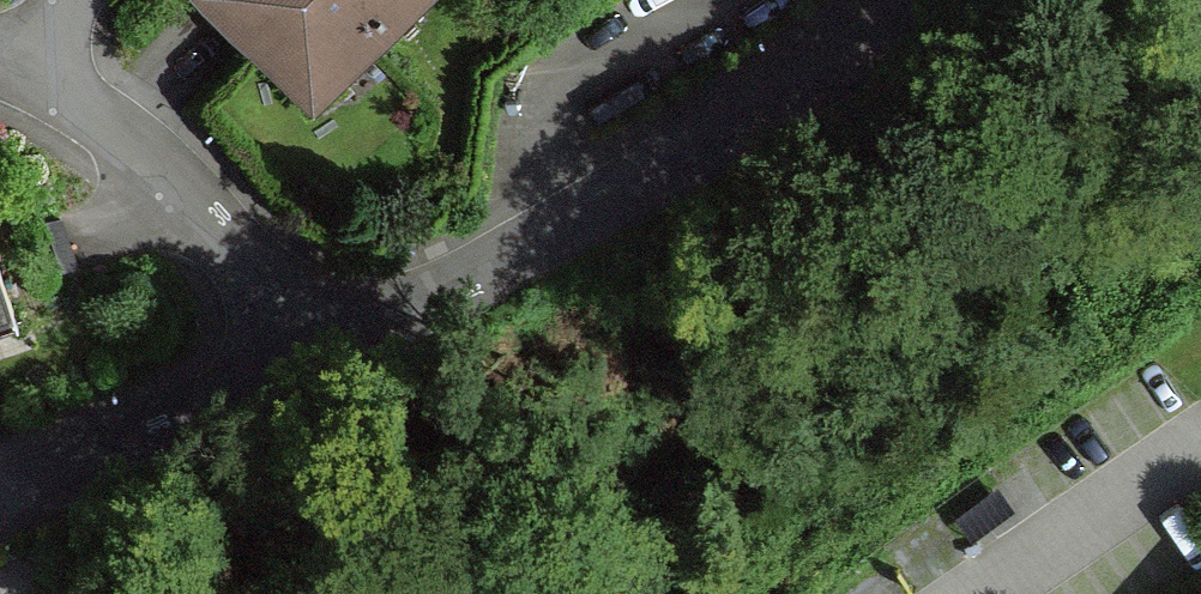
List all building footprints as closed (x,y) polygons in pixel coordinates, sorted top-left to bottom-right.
[(320,106),(425,0),(211,0),(320,106)] [(17,309),(0,262),(0,314),(17,309)]
